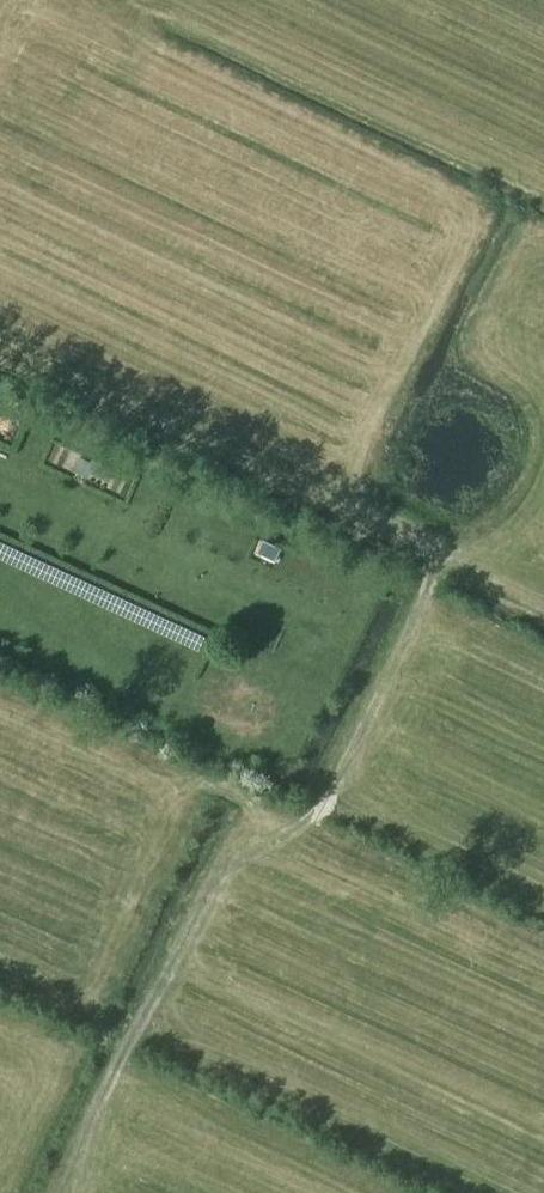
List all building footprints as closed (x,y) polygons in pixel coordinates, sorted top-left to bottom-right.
[(83,467),(113,475),(117,461),(87,453),(83,467)] [(282,548),(264,538),(258,551),(276,560),(282,548)]
